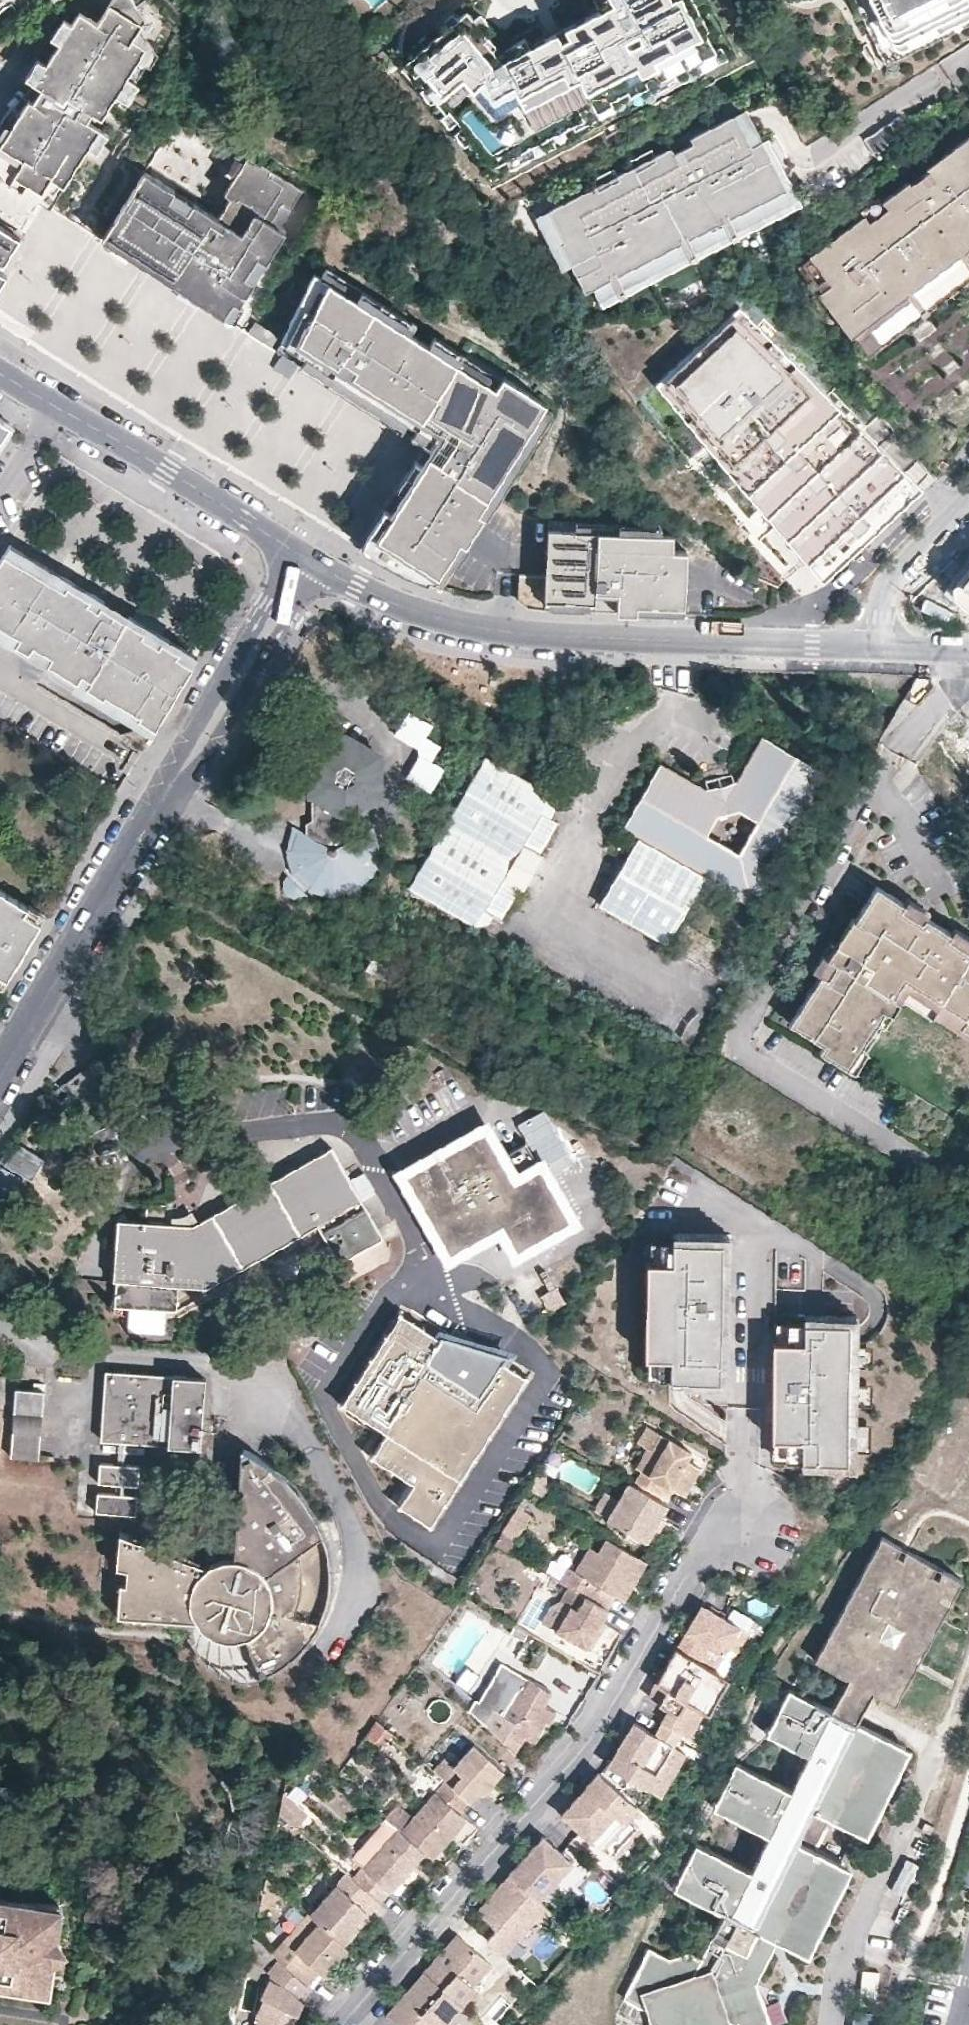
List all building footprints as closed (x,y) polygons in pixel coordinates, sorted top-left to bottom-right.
[(79,11),(73,21),(61,40),(47,62),(35,80),(12,118),(15,120),(0,143),(0,175),(50,206),(88,145),(100,127),(87,119),(92,111),(102,117),(116,94),(146,46),(133,37),(140,26),(142,23),(131,16),(137,7),(132,0),(111,0),(97,22),(79,11)] [(427,61),(518,169),(736,56),(707,0),(616,0),(621,9),(526,58),(490,12),(427,61)] [(898,48),(903,51),(907,50),(968,19),(968,0),(876,0),(898,48)] [(53,34),(61,40),(73,21),(65,15),(53,34)] [(140,82),(138,81),(160,51),(140,26),(133,37),(146,46),(129,75),(116,94),(129,100),(140,82)] [(28,76),(35,80),(47,62),(40,57),(28,76)] [(748,109),(734,116),(751,147),(764,140),(748,109)] [(787,189),(800,182),(775,134),(764,140),(751,147),(734,116),(713,127),(710,123),(667,144),(670,148),(654,156),(656,160),(635,171),(633,167),(617,175),(614,168),(592,180),(596,186),(548,210),(564,241),(560,243),(571,264),(585,292),(593,288),(602,306),(694,260),(693,259),(685,241),(787,189)] [(97,150),(108,132),(100,127),(88,145),(97,150)] [(796,270),(865,363),(968,284),(968,147),(965,142),(796,270)] [(237,155),(228,171),(236,177),(246,160),(237,155)] [(654,156),(633,167),(635,171),(656,160),(654,156)] [(102,239),(229,320),(286,233),(279,229),(302,191),(248,157),(246,160),(236,177),(224,195),(231,199),(218,219),(144,172),(102,239)] [(693,259),(795,206),(787,189),(685,241),(693,259)] [(19,236),(0,224),(0,266),(19,236)] [(571,264),(560,243),(545,251),(556,272),(571,264)] [(555,410),(503,377),(496,389),(459,365),(428,346),(410,334),(357,301),(315,273),(277,350),(426,445),(359,549),(381,562),(410,576),(441,589),(555,410)] [(417,322),(364,288),(357,301),(410,334),(417,322)] [(910,474),(736,294),(655,369),(823,562),(910,474)] [(254,320),(247,330),(269,345),(276,335),(254,320)] [(436,333),(428,346),(459,365),(466,351),(436,333)] [(0,416),(0,442),(11,423),(0,416)] [(526,606),(545,609),(546,600),(617,604),(617,612),(684,614),(686,551),(672,550),(673,534),(660,534),(661,525),(548,521),(545,576),(518,575),(518,599),(526,606)] [(152,730),(199,652),(11,539),(7,545),(0,557),(0,631),(152,730)] [(951,585),(968,596),(968,566),(951,585)] [(546,600),(545,609),(617,612),(617,604),(546,600)] [(438,746),(423,737),(431,725),(407,711),(393,734),(411,744),(416,747),(418,756),(405,778),(428,792),(442,768),(429,761),(438,746)] [(304,796),(308,798),(309,799),(310,836),(301,852),(289,852),(288,861),(301,879),(313,890),(315,892),(319,893),(325,893),(342,891),(357,885),(361,882),(369,868),(373,851),(373,840),(367,829),(339,843),(339,816),(342,817),(344,818),(380,797),(380,753),(342,730),(305,751),(304,796)] [(735,781),(703,790),(658,764),(621,829),(636,838),(599,904),(664,941),(703,877),(751,904),(826,775),(761,737),(735,781)] [(548,795),(483,757),(408,888),(471,925),(481,908),(498,918),(517,885),(524,889),(543,856),(536,852),(554,821),(538,811),(548,795)] [(310,836),(294,830),(289,852),(301,852),(310,836)] [(924,911),(874,880),(871,885),(900,903),(897,908),(918,921),(924,911)] [(924,911),(918,921),(897,908),(900,903),(871,885),(850,920),(848,918),(833,944),(825,957),(827,958),(833,961),(824,975),(819,972),(788,1023),(823,1043),(819,1050),(855,1072),(861,1060),(954,1115),(968,1090),(968,938),(951,927),(924,911)] [(5,981),(42,917),(0,893),(0,978),(5,981)] [(954,922),(951,927),(968,938),(968,931),(954,922)] [(824,975),(833,961),(827,958),(819,972),(824,975)] [(383,979),(389,969),(370,959),(365,968),(383,979)] [(568,1221),(522,1139),(495,1155),(481,1129),(401,1173),(445,1254),(499,1224),(515,1250),(568,1221)] [(14,1200),(27,1178),(31,1180),(42,1160),(17,1144),(0,1171),(0,1190),(14,1200)] [(205,1287),(359,1200),(330,1148),(192,1225),(117,1220),(113,1281),(116,1282),(115,1306),(175,1310),(177,1285),(205,1287)] [(603,1155),(594,1160),(601,1174),(610,1169),(603,1155)] [(359,1198),(374,1193),(366,1171),(351,1176),(359,1198)] [(364,1247),(380,1237),(364,1209),(321,1234),(337,1262),(342,1260),(348,1271),(370,1258),(364,1247)] [(729,1311),(730,1233),(673,1233),(672,1239),(723,1240),(720,1379),(670,1378),(670,1385),(728,1385),(729,1311)] [(723,1240),(672,1239),(672,1261),(647,1260),(645,1356),(670,1357),(670,1378),(720,1379),(723,1240)] [(546,1277),(512,1296),(525,1319),(558,1300),(546,1277)] [(523,1394),(531,1381),(504,1364),(510,1358),(443,1340),(441,1343),(399,1315),(340,1407),(386,1437),(371,1461),(415,1489),(400,1512),(434,1533),(523,1394)] [(774,1440),(774,1461),(804,1460),(853,1460),(852,1322),(804,1322),(804,1315),(773,1315),(774,1342),(773,1342),(773,1392),(773,1440),(774,1440)] [(198,1447),(204,1379),(106,1372),(101,1440),(150,1443),(169,1445),(198,1447)] [(38,1459),(43,1392),(16,1390),(11,1457),(38,1459)] [(641,1466),(632,1482),(661,1499),(670,1484),(685,1493),(692,1479),(701,1464),(686,1455),(691,1446),(662,1430),(652,1447),(660,1452),(649,1471),(641,1466)] [(169,1445),(150,1443),(149,1453),(169,1455),(169,1445)] [(649,1471),(660,1452),(652,1447),(648,1445),(637,1464),(641,1466),(649,1471)] [(315,1516),(303,1497),(289,1480),(272,1467),(252,1457),(239,1452),(233,1558),(230,1558),(225,1558),(218,1560),(209,1564),(207,1566),(119,1531),(116,1567),(126,1569),(125,1583),(119,1582),(117,1615),(196,1621),(200,1626),(204,1631),(208,1634),(212,1636),(216,1638),(220,1640),(224,1640),(228,1641),(231,1641),(234,1641),(237,1640),(242,1639),(244,1639),(260,1677),(269,1672),(286,1659),(301,1643),(303,1641),(314,1622),(322,1602),(327,1580),(327,1558),(323,1536),(315,1516)] [(136,1486),(138,1467),(99,1465),(98,1483),(136,1486)] [(550,1493),(545,1478),(536,1472),(525,1490),(545,1501),(550,1493)] [(632,1482),(627,1479),(611,1507),(606,1516),(645,1539),(653,1525),(660,1514),(666,1501),(661,1499),(632,1482)] [(134,1516),(136,1498),(97,1495),(95,1513),(134,1516)] [(531,1513),(517,1504),(502,1530),(516,1538),(531,1513)] [(660,1514),(653,1525),(657,1528),(661,1522),(664,1516),(660,1514)] [(777,1941),(812,1958),(859,1863),(824,1846),(834,1825),(871,1843),(921,1743),(870,1718),(878,1700),(900,1710),(968,1572),(881,1530),(817,1658),(852,1675),(834,1711),(789,1689),(768,1732),(811,1753),(792,1790),(737,1763),(716,1806),(772,1833),(753,1870),(697,1843),(691,1854),(675,1887),(724,1912),(703,1955),(689,1948),(668,1957),(647,1946),(621,1998),(649,2012),(653,2024),(733,2024),(732,2022),(744,2023),(745,2024),(771,2024),(757,1982),(777,1941)] [(646,1559),(607,1537),(599,1550),(590,1544),(576,1569),(570,1565),(562,1580),(569,1585),(608,1607),(616,1594),(624,1598),(631,1586),(623,1581),(626,1576),(634,1580),(646,1559)] [(634,1580),(626,1576),(623,1581),(631,1586),(633,1583),(634,1580)] [(608,1607),(569,1585),(561,1599),(570,1604),(557,1628),(592,1648),(601,1632),(595,1630),(601,1620),(608,1607)] [(749,1627),(701,1600),(691,1618),(696,1621),(689,1634),(684,1630),(675,1645),(722,1671),(724,1672),(749,1627)] [(687,1624),(684,1630),(689,1634),(696,1621),(691,1618),(687,1624)] [(606,1622),(601,1620),(595,1630),(601,1632),(603,1627),(606,1622)] [(679,1729),(687,1733),(722,1671),(675,1645),(664,1664),(669,1667),(662,1681),(656,1678),(648,1693),(669,1705),(661,1719),(679,1729)] [(669,1667),(664,1664),(660,1671),(656,1678),(662,1681),(669,1667)] [(552,1691),(530,1678),(523,1691),(518,1688),(503,1714),(496,1709),(486,1726),(516,1751),(525,1734),(529,1736),(540,1734),(546,1722),(554,1709),(544,1703),(552,1691)] [(559,1711),(554,1709),(546,1722),(551,1725),(556,1716),(559,1711)] [(679,1729),(661,1719),(654,1732),(632,1720),(624,1735),(630,1738),(627,1743),(621,1740),(607,1764),(646,1786),(679,1729)] [(382,1747),(391,1730),(374,1720),(364,1738),(382,1747)] [(627,1743),(630,1738),(624,1735),(622,1737),(621,1740),(627,1743)] [(445,1759),(435,1771),(444,1779),(469,1800),(479,1789),(487,1780),(491,1784),(506,1767),(475,1741),(454,1766),(445,1759)] [(600,1843),(635,1802),(597,1769),(586,1783),(590,1787),(577,1802),(572,1798),(562,1811),(600,1843)] [(469,1800),(444,1779),(400,1830),(424,1850),(431,1856),(460,1822),(465,1817),(469,1800)] [(487,1780),(479,1789),(484,1792),(488,1787),(491,1784),(487,1780)] [(577,1802),(590,1787),(586,1783),(579,1790),(572,1798),(577,1802)] [(469,1800),(465,1817),(475,1805),(469,1800)] [(400,1830),(397,1827),(353,1879),(380,1901),(402,1877),(424,1850),(400,1830)] [(571,1860),(541,1835),(527,1851),(529,1853),(526,1857),(523,1855),(509,1872),(538,1898),(571,1860)] [(918,1864),(906,1858),(891,1888),(903,1895),(918,1864)] [(380,1901),(353,1879),(345,1872),(309,1914),(320,1923),(344,1943),(359,1925),(355,1922),(365,1910),(369,1913),(380,1901)] [(491,1893),(474,1912),(495,1929),(487,1939),(489,1941),(501,1952),(504,1954),(535,1918),(539,1922),(551,1909),(538,1898),(509,1872),(491,1893)] [(7,1908),(9,1897),(0,1895),(0,1907),(7,1908)] [(27,1992),(28,1986),(39,1988),(41,1972),(54,1974),(56,1961),(59,1938),(61,1927),(48,1925),(50,1909),(40,1908),(40,1902),(9,1897),(7,1908),(0,1907),(0,1987),(27,1992)] [(61,1927),(64,1906),(40,1902),(40,1908),(50,1909),(48,1925),(61,1927)] [(369,1913),(365,1910),(355,1922),(359,1925),(364,1919),(369,1913)] [(344,1943),(320,1923),(297,1950),(287,1941),(275,1955),(280,1960),(308,1986),(320,1972),(324,1976),(339,1959),(349,1947),(344,1943)] [(447,1991),(463,2004),(476,1989),(472,1985),(491,1964),(456,1933),(441,1951),(424,1970),(447,1991)] [(501,1952),(489,1941),(483,1948),(494,1959),(501,1952)] [(304,2004),(297,1998),(308,1986),(280,1960),(270,1972),(271,1978),(261,2001),(263,2003),(257,2018),(260,2019),(258,2024),(294,2024),(304,2004)] [(880,1970),(862,1969),(858,2003),(875,2005),(880,1970)] [(386,2014),(398,2024),(444,2024),(463,2004),(447,1991),(424,1970),(405,1992),(386,2014)] [(27,1992),(50,1995),(54,1974),(41,1972),(39,1988),(28,1986),(27,1992)] [(858,2024),(871,2024),(873,2011),(860,2010),(858,2024)]
